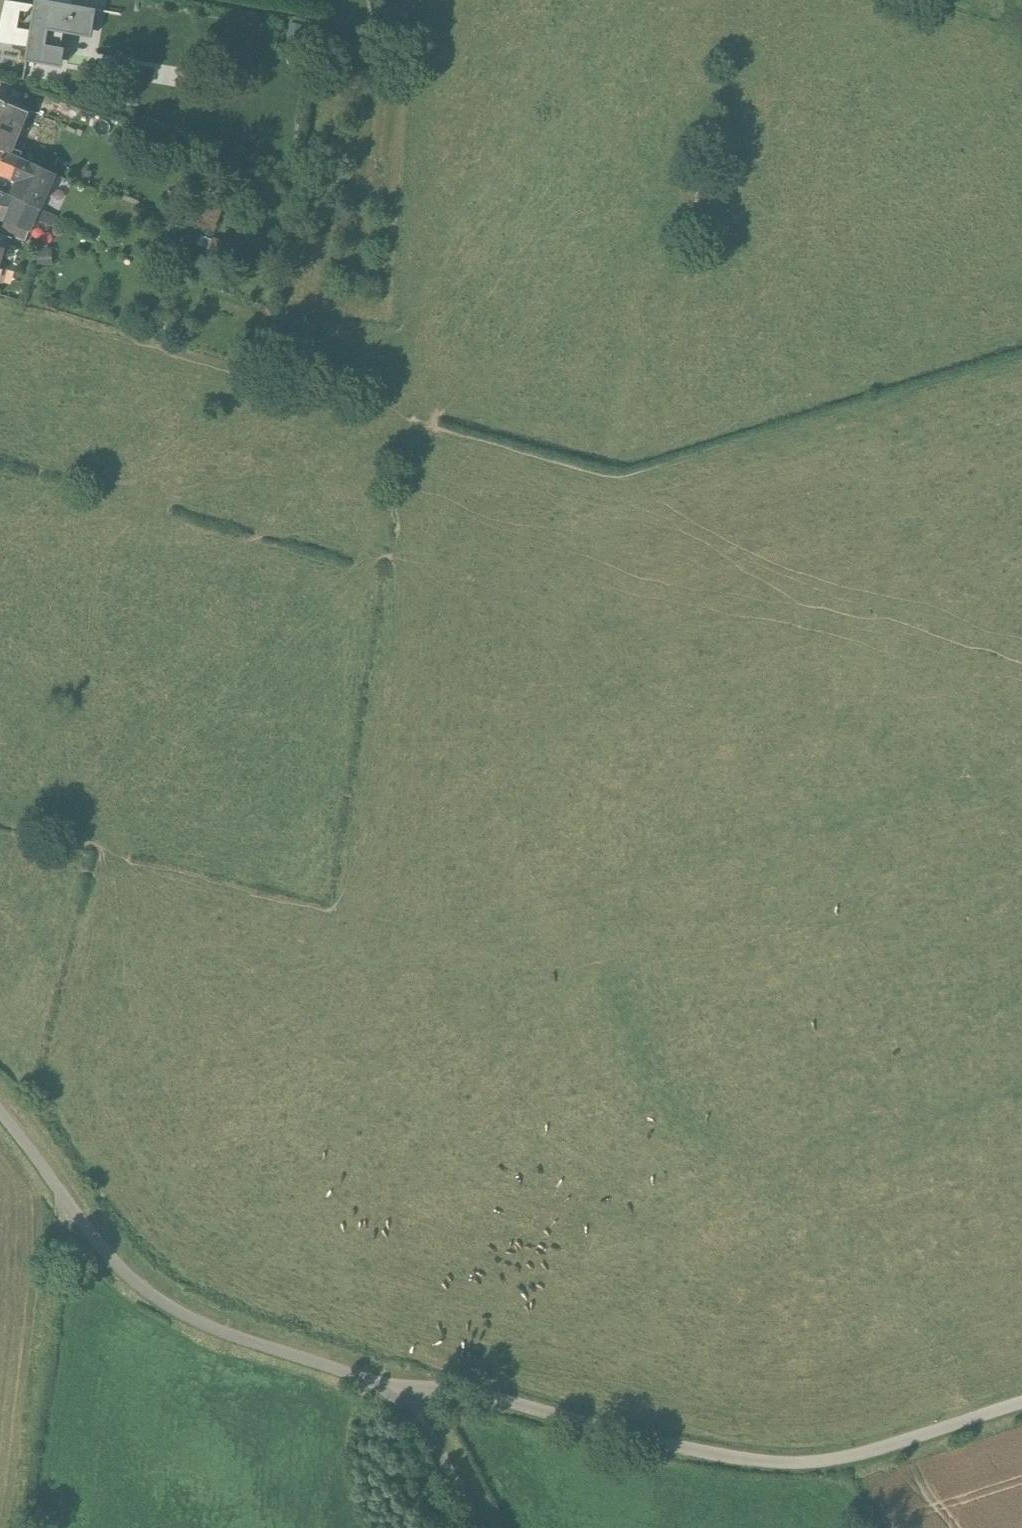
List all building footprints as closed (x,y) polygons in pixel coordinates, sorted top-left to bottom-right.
[(104,12),(38,1),(27,63),(65,69),(68,52),(49,49),(52,32),(99,40),(104,12)] [(0,100),(0,149),(11,153),(27,112),(0,100)] [(21,157),(11,153),(0,149),(0,173),(19,180),(13,197),(16,198),(39,209),(54,174),(21,157)] [(64,200),(74,181),(63,175),(53,195),(64,200)] [(16,198),(13,197),(0,191),(0,207),(12,209),(7,223),(29,232),(39,209),(16,198)]
